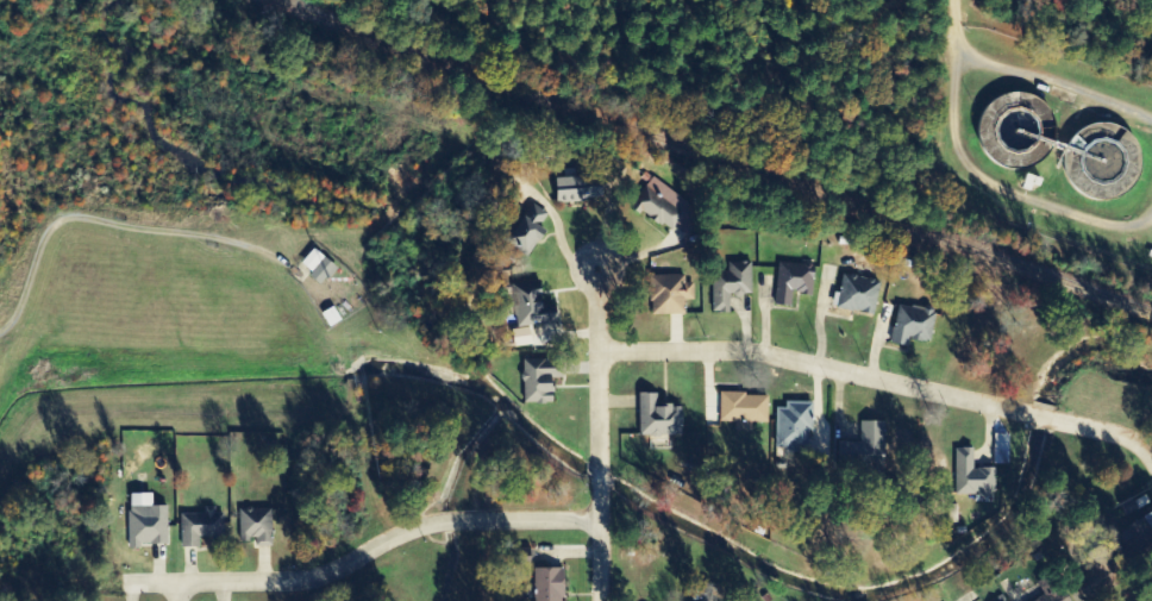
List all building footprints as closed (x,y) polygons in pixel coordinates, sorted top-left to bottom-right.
[(1022,177),(1018,192),(1025,194),(1027,188),(1034,190),(1038,182),(1022,177)] [(551,182),(553,207),(584,204),(584,201),(600,200),(599,188),(583,189),(582,180),(551,182)] [(645,190),(628,212),(643,223),(645,220),(657,230),(660,227),(669,233),(681,218),(645,190)] [(530,205),(512,232),(507,228),(497,243),(524,261),(541,233),(538,231),(547,217),(530,205)] [(311,250),(299,265),(309,275),(306,280),(319,290),(336,271),(311,250)] [(709,275),(709,315),(715,315),(715,317),(727,317),(727,296),(730,296),(732,300),(738,300),(740,298),(749,298),(749,264),(726,264),(726,275),(709,275)] [(777,265),(772,307),(788,308),(790,293),(793,293),(791,295),(800,296),(799,298),(808,299),(812,270),(777,265)] [(841,277),(835,309),(857,314),(857,315),(870,318),(877,284),(841,277)] [(647,278),(647,318),(682,318),(682,302),(691,302),(691,286),(683,286),(683,278),(647,278)] [(509,289),(515,330),(553,324),(552,309),(539,312),(537,302),(532,303),(532,299),(538,299),(536,284),(509,289)] [(896,308),(888,345),(904,349),(906,343),(922,346),(924,344),(927,345),(933,317),(931,315),(931,312),(920,311),(920,313),(896,308)] [(509,332),(512,350),(530,348),(527,330),(509,332)] [(520,363),(521,406),(533,405),(533,407),(543,407),(543,406),(551,406),(550,387),(546,387),(546,381),(559,381),(559,362),(520,363)] [(718,395),(718,425),(732,425),(732,434),(749,434),(749,426),(765,426),(765,399),(743,399),(743,395),(718,395)] [(637,396),(637,438),(680,437),(680,409),(669,411),(669,407),(662,407),(662,411),(656,411),(656,396),(637,396)] [(772,411),(772,452),(802,452),(802,433),(809,433),(809,409),(772,411)] [(858,425),(858,445),(832,445),(832,475),(864,475),(864,486),(882,486),(882,425),(858,425)] [(952,450),(952,496),(972,496),(972,494),(976,494),(975,499),(985,499),(985,494),(991,494),(991,470),(970,470),(970,450),(952,450)] [(991,450),(990,467),(1006,467),(1006,451),(991,450)] [(901,452),(901,476),(941,476),(941,452),(901,452)] [(1115,507),(1123,520),(1147,506),(1144,497),(1132,505),(1129,499),(1115,507)] [(164,508),(129,508),(129,514),(126,514),(126,550),(138,550),(138,545),(164,545),(164,508)] [(202,509),(202,515),(179,515),(179,549),(198,549),(198,539),(221,539),(221,515),(213,515),(213,509),(202,509)] [(269,511),(237,511),(238,539),(253,539),(253,546),(269,546),(269,511)] [(1150,532),(1151,531),(1151,512),(1141,519),(1150,532)] [(1078,600),(1100,600),(1125,586),(1100,545),(1083,555),(1092,570),(1069,586),(1078,600)] [(1151,575),(1151,546),(1139,553),(1151,575)] [(532,600),(558,600),(562,600),(561,570),(531,571),(532,600)] [(714,586),(698,586),(698,600),(714,600),(714,586)] [(1058,589),(1038,600),(1066,600),(1058,589)]
